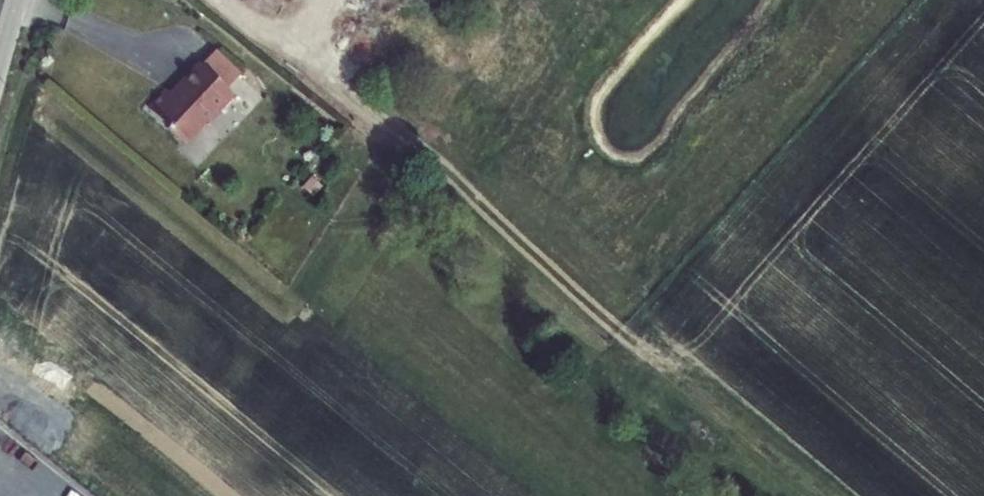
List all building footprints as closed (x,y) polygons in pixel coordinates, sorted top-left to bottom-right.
[(210,47),(197,60),(220,81),(232,68),(210,47)] [(205,116),(229,90),(220,81),(197,60),(194,57),(174,79),(176,81),(167,90),(162,85),(144,104),(163,122),(162,123),(175,135),(183,135),(203,113),(205,116)]
